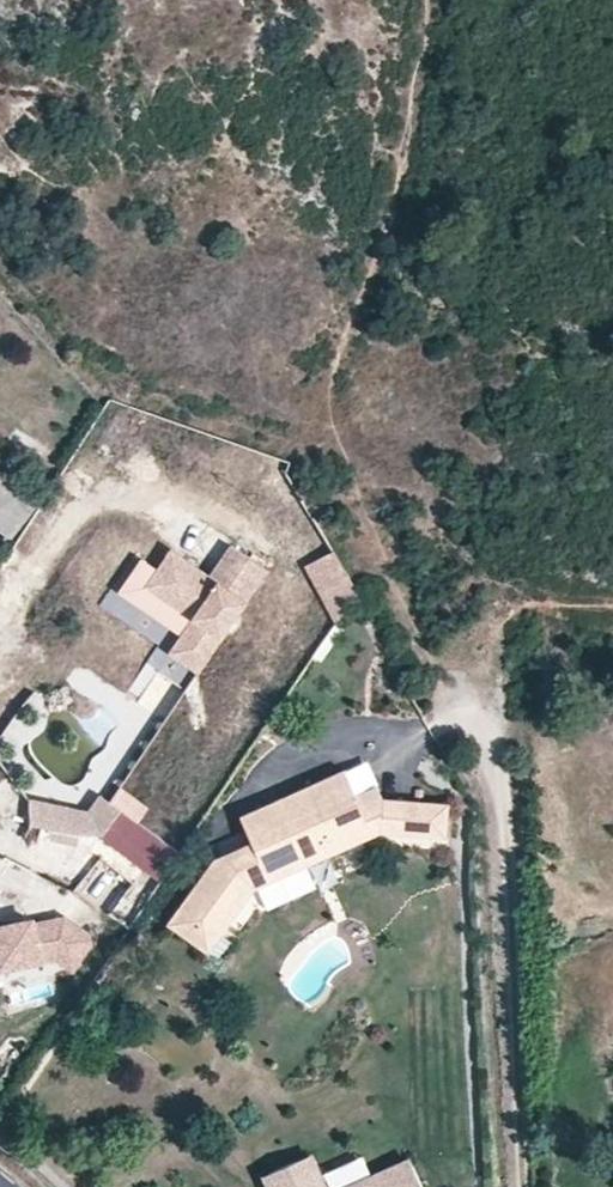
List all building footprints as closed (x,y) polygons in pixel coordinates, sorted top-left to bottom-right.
[(201,674),(271,573),(234,548),(213,578),(174,551),(160,572),(144,562),(122,594),(185,637),(172,654),(201,674)] [(357,591),(334,552),(306,566),(336,622),(357,591)] [(449,844),(454,811),(388,803),(386,798),(365,807),(362,799),(351,772),(244,817),(254,844),(248,847),(252,849),(234,874),(217,861),(178,916),(199,931),(205,922),(225,936),(257,891),(384,836),(449,844)] [(386,798),(382,790),(362,799),(365,807),(386,798)] [(127,793),(115,809),(120,812),(140,828),(152,812),(127,793)] [(102,839),(120,812),(115,809),(100,799),(88,815),(30,802),(31,827),(65,836),(102,839)] [(120,812),(102,839),(160,886),(179,857),(140,828),(120,812)] [(234,874),(252,849),(248,847),(217,861),(234,874)] [(76,891),(100,909),(122,880),(99,862),(76,891)] [(211,956),(225,936),(205,922),(199,931),(178,916),(170,927),(211,956)] [(96,942),(65,921),(35,927),(34,922),(0,929),(0,976),(56,964),(73,975),(96,942)] [(310,1159),(265,1178),(269,1186),(322,1186),(310,1159)] [(410,1165),(361,1186),(420,1186),(410,1165)]
